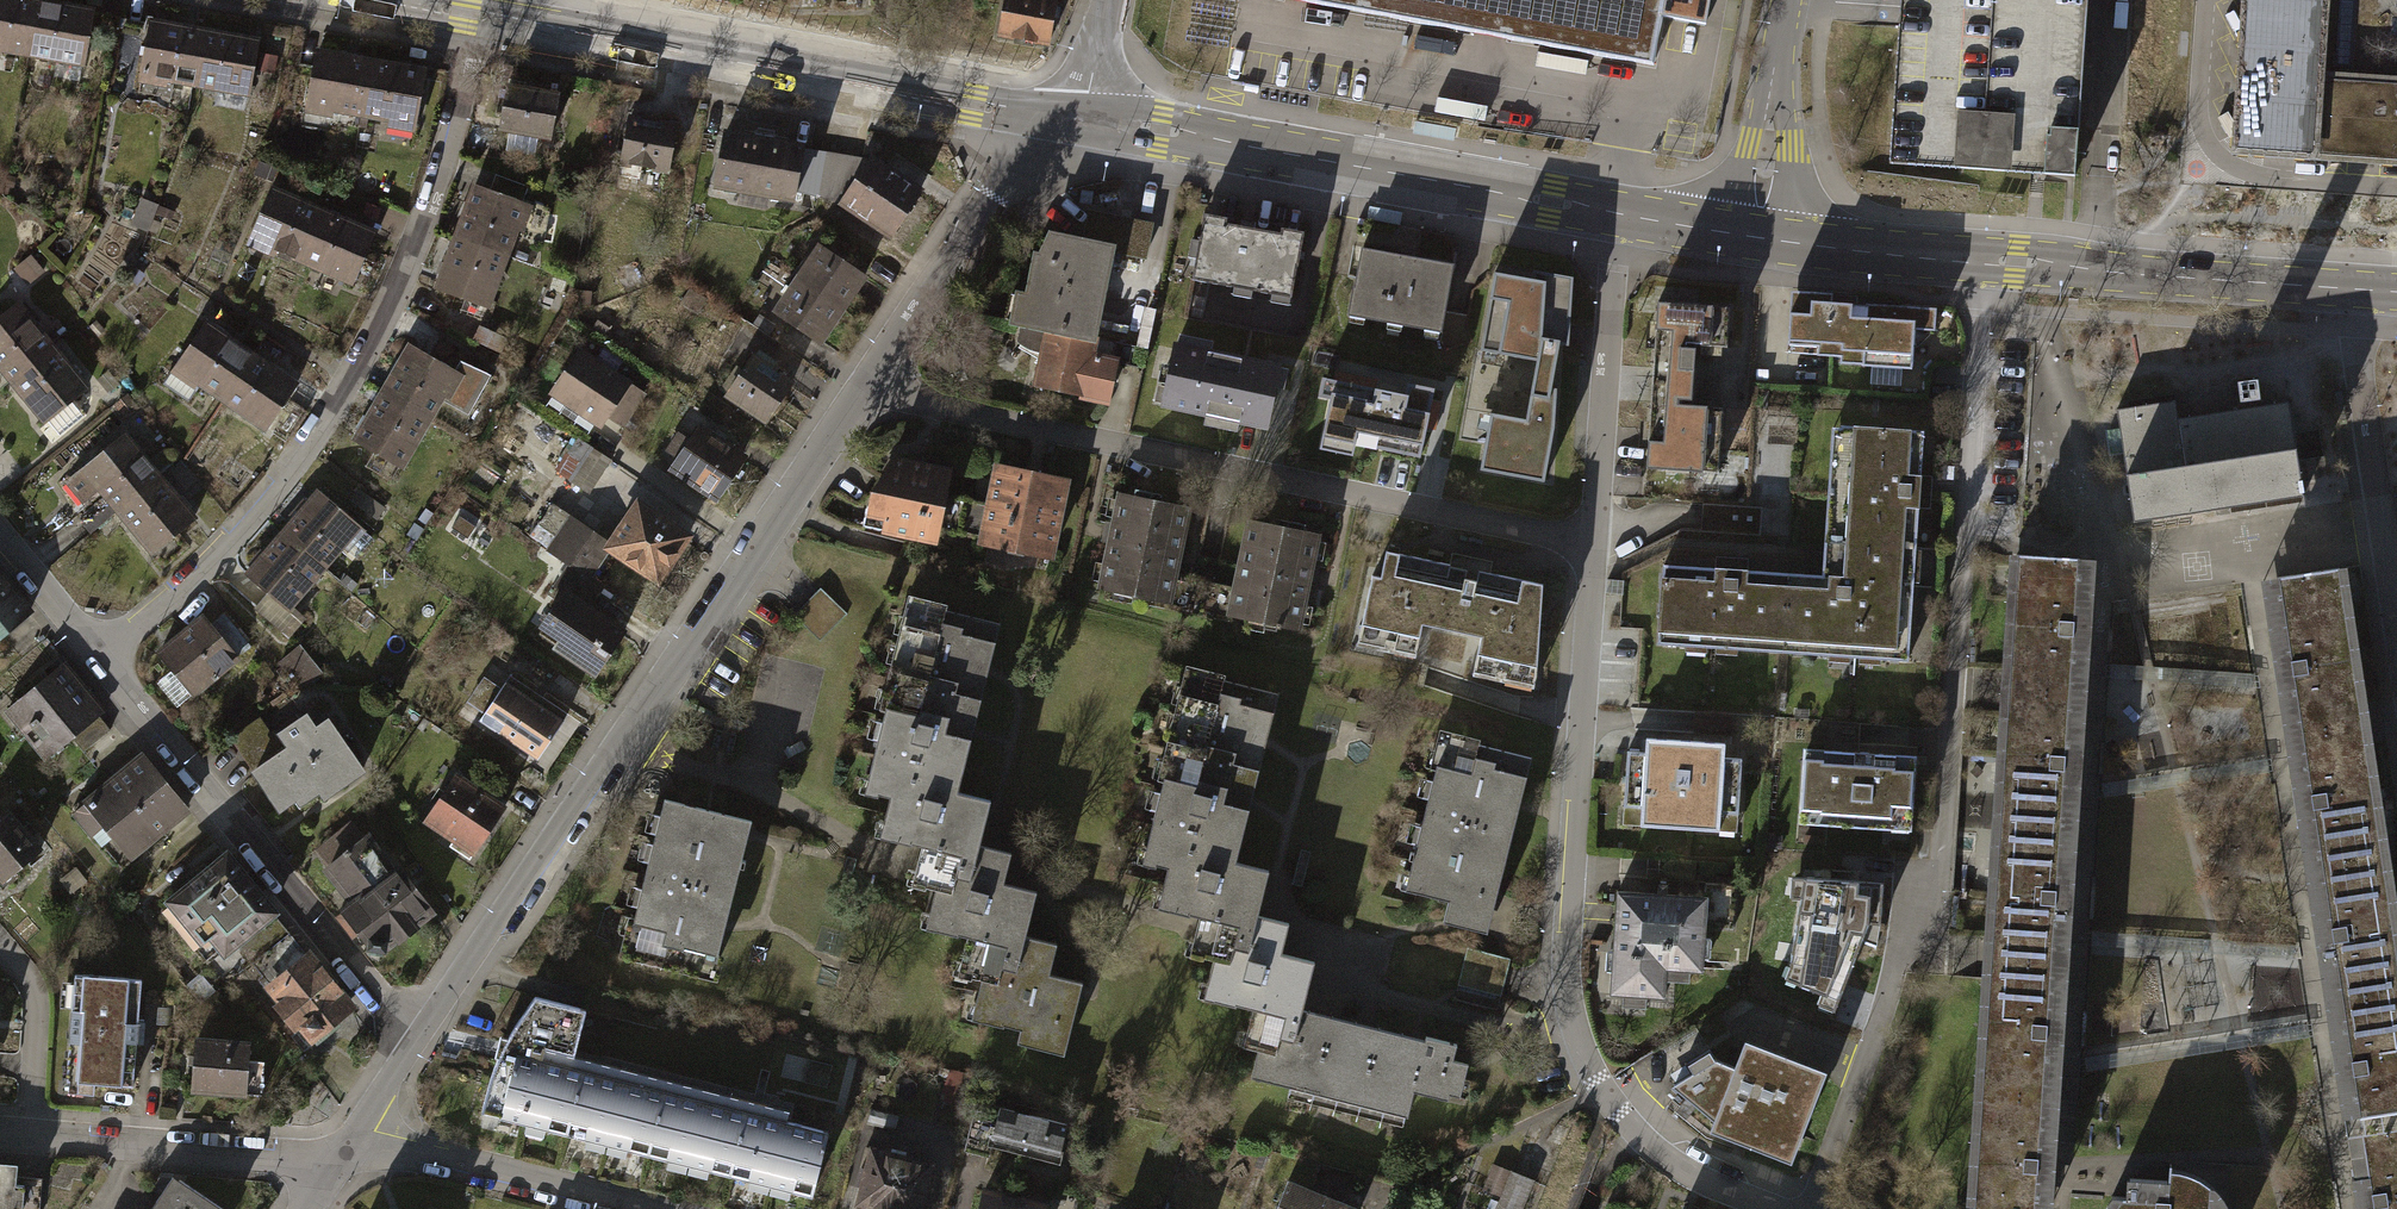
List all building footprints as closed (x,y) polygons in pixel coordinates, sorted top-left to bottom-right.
[(26,53),(36,1),(32,0),(0,0),(0,48),(26,53)] [(994,37),(1043,45),(1051,0),(1000,0),(994,37)] [(1645,63),(1653,18),(1701,27),(1706,0),(1301,0),(1645,63)] [(1898,10),(1887,162),(2070,174),(2082,0),(1898,0),(1898,10)] [(2238,65),(2232,148),(2322,154),(2396,159),(2396,0),(2242,0),(2238,65)] [(90,11),(36,1),(26,53),(81,63),(90,11)] [(140,74),(193,84),(203,31),(150,21),(140,74)] [(258,42),(203,31),(193,84),(248,94),(258,42)] [(305,103),(361,113),(370,62),(314,53),(305,103)] [(422,71),(370,62),(361,113),(414,122),(422,71)] [(504,84),(496,129),(550,138),(551,133),(558,94),(504,84)] [(630,121),(625,121),(615,175),(632,178),(634,166),(660,171),(668,127),(646,123),(648,115),(632,112),(630,121)] [(713,183),(753,192),(764,141),(724,133),(713,183)] [(791,200),(793,190),(801,153),(802,149),(764,141),(753,192),(791,200)] [(822,158),(801,153),(793,190),(814,195),(822,158)] [(867,157),(861,164),(839,203),(889,237),(920,191),(867,157)] [(814,195),(839,203),(861,164),(822,158),(814,195)] [(275,170),(258,164),(255,174),(271,180),(275,170)] [(489,191),(519,202),(522,197),(525,186),(494,173),(489,191)] [(476,186),(454,238),(502,253),(509,233),(542,237),(549,208),(522,197),(519,202),(489,191),(476,186)] [(252,236),(301,258),(321,212),(272,190),(252,236)] [(155,204),(140,199),(131,223),(146,228),(155,204)] [(372,234),(321,212),(301,258),(351,280),(372,234)] [(1222,218),(1198,214),(1186,280),(1285,298),(1297,231),(1276,227),(1275,232),(1221,223),(1222,218)] [(1080,242),(1104,247),(1138,253),(1143,223),(1101,215),(1099,223),(1084,220),(1080,242)] [(486,304),(502,253),(454,238),(438,289),(486,304)] [(1104,247),(1080,242),(1054,238),(1053,246),(1045,244),(1043,256),(1032,254),(1024,297),(1014,295),(1009,324),(1041,329),(1088,338),(1104,247)] [(1402,256),(1355,247),(1342,315),(1437,333),(1449,265),(1402,256)] [(818,248),(797,280),(840,308),(861,276),(818,248)] [(29,257),(15,267),(28,282),(41,272),(29,257)] [(1526,279),(1489,272),(1475,351),(1531,361),(1520,420),(1485,413),(1475,470),(1537,481),(1548,427),(1551,389),(1545,388),(1553,345),(1563,346),(1564,328),(1567,278),(1528,270),(1526,279)] [(818,342),(840,308),(797,280),(775,314),(818,342)] [(1807,292),(1785,291),(1782,344),(1811,345),(1811,355),(1835,356),(1835,362),(1856,364),(1856,365),(1906,367),(1908,329),(1929,330),(1930,309),(1826,303),(1827,293),(1807,292)] [(11,379),(49,345),(13,302),(0,313),(0,366),(11,379)] [(1723,307),(1652,302),(1640,468),(1712,473),(1717,406),(1685,404),(1689,345),(1721,347),(1723,307)] [(175,365),(218,396),(247,354),(204,324),(175,365)] [(506,337),(478,324),(470,341),(498,354),(506,337)] [(1041,329),(1031,384),(1105,398),(1112,361),(1105,359),(1108,342),(1088,338),(1041,329)] [(1263,426),(1276,364),(1165,341),(1152,403),(1263,426)] [(84,387),(49,345),(11,379),(59,436),(82,416),(69,400),(84,387)] [(408,346),(381,392),(426,418),(440,393),(463,406),(482,373),(459,359),(452,372),(408,346)] [(755,351),(727,392),(764,417),(787,384),(768,371),(774,364),(755,351)] [(601,422),(606,415),(626,384),(580,353),(554,390),(601,422)] [(294,387),(247,354),(218,396),(265,428),(294,387)] [(107,372),(97,380),(104,391),(116,383),(107,372)] [(1406,395),(1324,378),(1320,396),(1331,398),(1321,449),(1353,456),(1356,442),(1419,456),(1433,390),(1408,385),(1406,395)] [(639,393),(626,384),(606,415),(618,423),(639,393)] [(399,463),(426,418),(381,392),(355,438),(399,463)] [(127,396),(115,403),(123,415),(135,407),(127,396)] [(2175,401),(2117,409),(2134,519),(2303,494),(2289,401),(2178,417),(2175,401)] [(1740,571),(1657,566),(1652,643),(1680,645),(1681,636),(1732,639),(1731,648),(1823,654),(1824,645),(1876,649),(1875,658),(1902,660),(1913,493),(1917,431),(1842,426),(1834,543),(1819,542),(1818,559),(1817,576),(1740,571)] [(1928,469),(1929,427),(1918,427),(1917,469),(1928,469)] [(709,438),(699,432),(675,470),(714,495),(737,457),(720,447),(726,437),(714,430),(709,438)] [(98,486),(106,495),(118,509),(157,476),(122,435),(67,481),(83,500),(98,486)] [(595,492),(614,455),(579,437),(560,473),(595,492)] [(954,469),(884,453),(867,523),(884,527),(881,539),(934,552),(954,469)] [(1071,483),(992,468),(977,547),(1056,562),(1071,483)] [(192,517),(157,476),(118,509),(153,550),(192,517)] [(316,491),(280,533),(319,566),(355,525),(316,491)] [(90,532),(118,509),(106,495),(78,519),(90,532)] [(1183,509),(1115,495),(1096,586),(1163,600),(1183,509)] [(687,537),(638,503),(607,548),(656,581),(687,537)] [(461,510),(447,528),(459,537),(473,518),(461,510)] [(1312,535),(1244,521),(1225,613),(1293,627),(1312,535)] [(571,524),(554,553),(583,570),(600,542),(571,524)] [(285,606),(319,566),(280,533),(246,572),(275,596),(285,606)] [(1463,569),(1381,551),(1375,577),(1367,575),(1351,645),(1410,657),(1418,624),(1476,637),(1467,676),(1529,688),(1532,673),(1537,585),(1473,571),(1471,580),(1461,578),(1463,569)] [(2008,691),(2069,695),(2073,632),(2076,592),(2078,558),(2018,554),(2008,691)] [(2287,663),(2295,712),(2354,703),(2334,568),(2274,577),(2287,663)] [(26,615),(0,584),(0,636),(26,615)] [(541,620),(558,632),(551,642),(595,671),(622,631),(587,608),(586,610),(559,592),(541,620)] [(807,610),(794,624),(822,649),(848,620),(820,595),(807,610)] [(300,618),(285,606),(275,596),(260,614),(285,635),(300,618)] [(888,678),(975,700),(995,624),(908,602),(888,678)] [(223,613),(209,623),(235,658),(249,647),(223,613)] [(172,706),(235,658),(209,623),(204,617),(157,652),(171,671),(154,683),(172,706)] [(297,648),(279,661),(300,690),(317,677),(297,648)] [(62,664),(7,709),(47,756),(71,737),(97,715),(102,711),(62,664)] [(1279,700),(1187,677),(1139,865),(1165,872),(1156,908),(1199,919),(1195,935),(1189,959),(1213,965),(1203,1003),(1247,1014),(1238,1048),(1257,1053),(1249,1083),(1409,1123),(1415,1098),(1449,1107),(1451,1098),(1463,1101),(1471,1071),(1454,1067),(1458,1052),(1427,1045),(1426,1048),(1304,1017),(1313,982),(1317,968),(1283,959),(1291,928),(1259,920),(1270,877),(1236,868),(1279,700)] [(960,762),(975,700),(888,678),(870,752),(925,766),(928,754),(960,762)] [(500,681),(475,719),(533,758),(558,719),(500,681)] [(2069,695),(2008,691),(1999,824),(2060,828),(2065,764),(2069,695)] [(2308,800),(2316,848),(2375,839),(2354,703),(2295,712),(2308,800)] [(109,729),(97,715),(71,737),(82,750),(109,729)] [(229,735),(253,771),(283,751),(273,737),(258,715),(229,735)] [(302,717),(273,737),(283,751),(253,771),(278,808),(293,797),(300,807),(320,792),(324,797),(362,771),(328,720),(312,731),(302,717)] [(1526,758),(1439,736),(1400,889),(1443,900),(1437,920),(1448,923),(1483,931),(1526,758)] [(1724,743),(1647,740),(1646,754),(1622,753),(1620,808),(1643,809),(1642,826),(1720,830),(1721,812),(1739,813),(1741,758),(1723,757),(1724,743)] [(1889,754),(1817,750),(1817,759),(1796,757),(1793,808),(1814,810),(1813,824),(1885,828),(1885,816),(1907,817),(1909,770),(1888,769),(1889,754)] [(971,859),(974,845),(985,800),(952,792),(960,762),(928,754),(925,766),(870,752),(863,780),(874,782),(870,797),(873,797),(873,794),(885,797),(878,823),(889,826),(885,840),(907,845),(907,843),(917,846),(971,859)] [(146,756),(73,811),(89,832),(109,817),(133,849),(186,809),(146,756)] [(450,775),(421,819),(469,852),(499,808),(450,775)] [(747,820),(659,798),(619,951),(707,973),(747,820)] [(0,815),(0,881),(40,849),(7,809),(0,815)] [(2060,828),(1999,824),(1990,958),(2051,962),(2056,897),(2060,828)] [(329,865),(349,895),(371,879),(376,886),(390,876),(363,838),(329,865)] [(2329,934),(2336,983),(2396,974),(2375,839),(2316,848),(2321,885),(2329,934)] [(1017,951),(1020,937),(1031,892),(998,884),(1001,873),(1006,853),(974,845),(971,859),(917,846),(914,856),(910,871),(921,874),(918,885),(931,888),(921,927),(932,929),(931,931),(953,936),(953,935),(963,937),(1017,951)] [(227,850),(163,902),(207,955),(215,948),(224,960),(238,949),(276,918),(281,914),(227,850)] [(395,871),(390,876),(376,886),(371,879),(349,895),(353,901),(336,913),(353,936),(360,931),(367,941),(368,948),(383,949),(428,917),(395,871)] [(1883,884),(1792,878),(1790,898),(1801,900),(1787,982),(1820,994),(1817,1003),(1838,1010),(1869,924),(1879,925),(1883,884)] [(1709,900),(1620,894),(1612,997),(1666,1001),(1668,973),(1704,975),(1709,900)] [(238,949),(251,964),(289,933),(276,918),(238,949)] [(309,958),(289,933),(251,964),(271,988),(309,958)] [(1052,945),(1020,937),(1017,951),(963,937),(956,963),(967,965),(964,979),(966,980),(967,977),(977,980),(970,1005),(981,1008),(977,1022),(999,1028),(999,1026),(1016,1030),(1013,1043),(1059,1055),(1077,983),(1044,975),(1052,945)] [(1509,962),(1466,950),(1455,990),(1499,1001),(1504,980),(1509,962)] [(347,1005),(309,958),(271,988),(315,1042),(330,1029),(325,1023),(347,1005)] [(2051,962),(1990,958),(1981,1092),(2042,1095),(2047,1030),(2051,962)] [(2357,1119),(2396,1113),(2396,982),(2396,974),(2336,983),(2349,1066),(2357,1119)] [(139,980),(74,975),(65,1081),(132,1085),(139,980)] [(503,1038),(496,1037),(480,1102),(498,1107),(495,1116),(806,1194),(822,1131),(781,1120),(779,1130),(533,1069),(539,1048),(568,1055),(580,1009),(529,996),(509,1027),(503,1038)] [(194,1040),(191,1089),(259,1092),(261,1060),(248,1059),(249,1043),(194,1040)] [(1827,1075),(1746,1043),(1737,1070),(1717,1062),(1711,1053),(1689,1065),(1695,1075),(1673,1088),(1716,1122),(1712,1132),(1792,1164),(1827,1075)] [(1981,1092),(1974,1201),(1973,1201),(1972,1208),(2035,1208),(2039,1150),(2042,1095),(1981,1092)] [(1065,1127),(999,1108),(994,1126),(972,1120),(964,1151),(988,1158),(991,1148),(1059,1167),(1063,1154),(1058,1152),(1065,1127)] [(2371,1208),(2396,1208),(2396,1113),(2357,1119),(2369,1194),(2371,1208)] [(860,1147),(851,1184),(858,1186),(854,1202),(884,1208),(913,1208),(924,1163),(860,1147)] [(10,1205),(22,1206),(23,1184),(11,1183),(12,1176),(12,1164),(0,1163),(0,1208),(10,1208),(10,1205)] [(1494,1166),(1484,1190),(1502,1197),(1497,1208),(1523,1208),(1534,1182),(1494,1166)] [(2210,1202),(2204,1201),(2205,1184),(2199,1180),(2188,1174),(2173,1169),(2164,1169),(2162,1198),(2123,1196),(2115,1196),(2109,1207),(2108,1208),(2216,1208),(2210,1202)] [(12,1176),(11,1183),(23,1184),(22,1206),(10,1205),(10,1208),(38,1208),(40,1179),(12,1176)] [(173,1177),(150,1208),(224,1208),(173,1177)] [(1288,1181),(1277,1208),(1357,1208),(1288,1181)] [(987,1188),(981,1208),(1049,1208),(1050,1205),(987,1188)]
